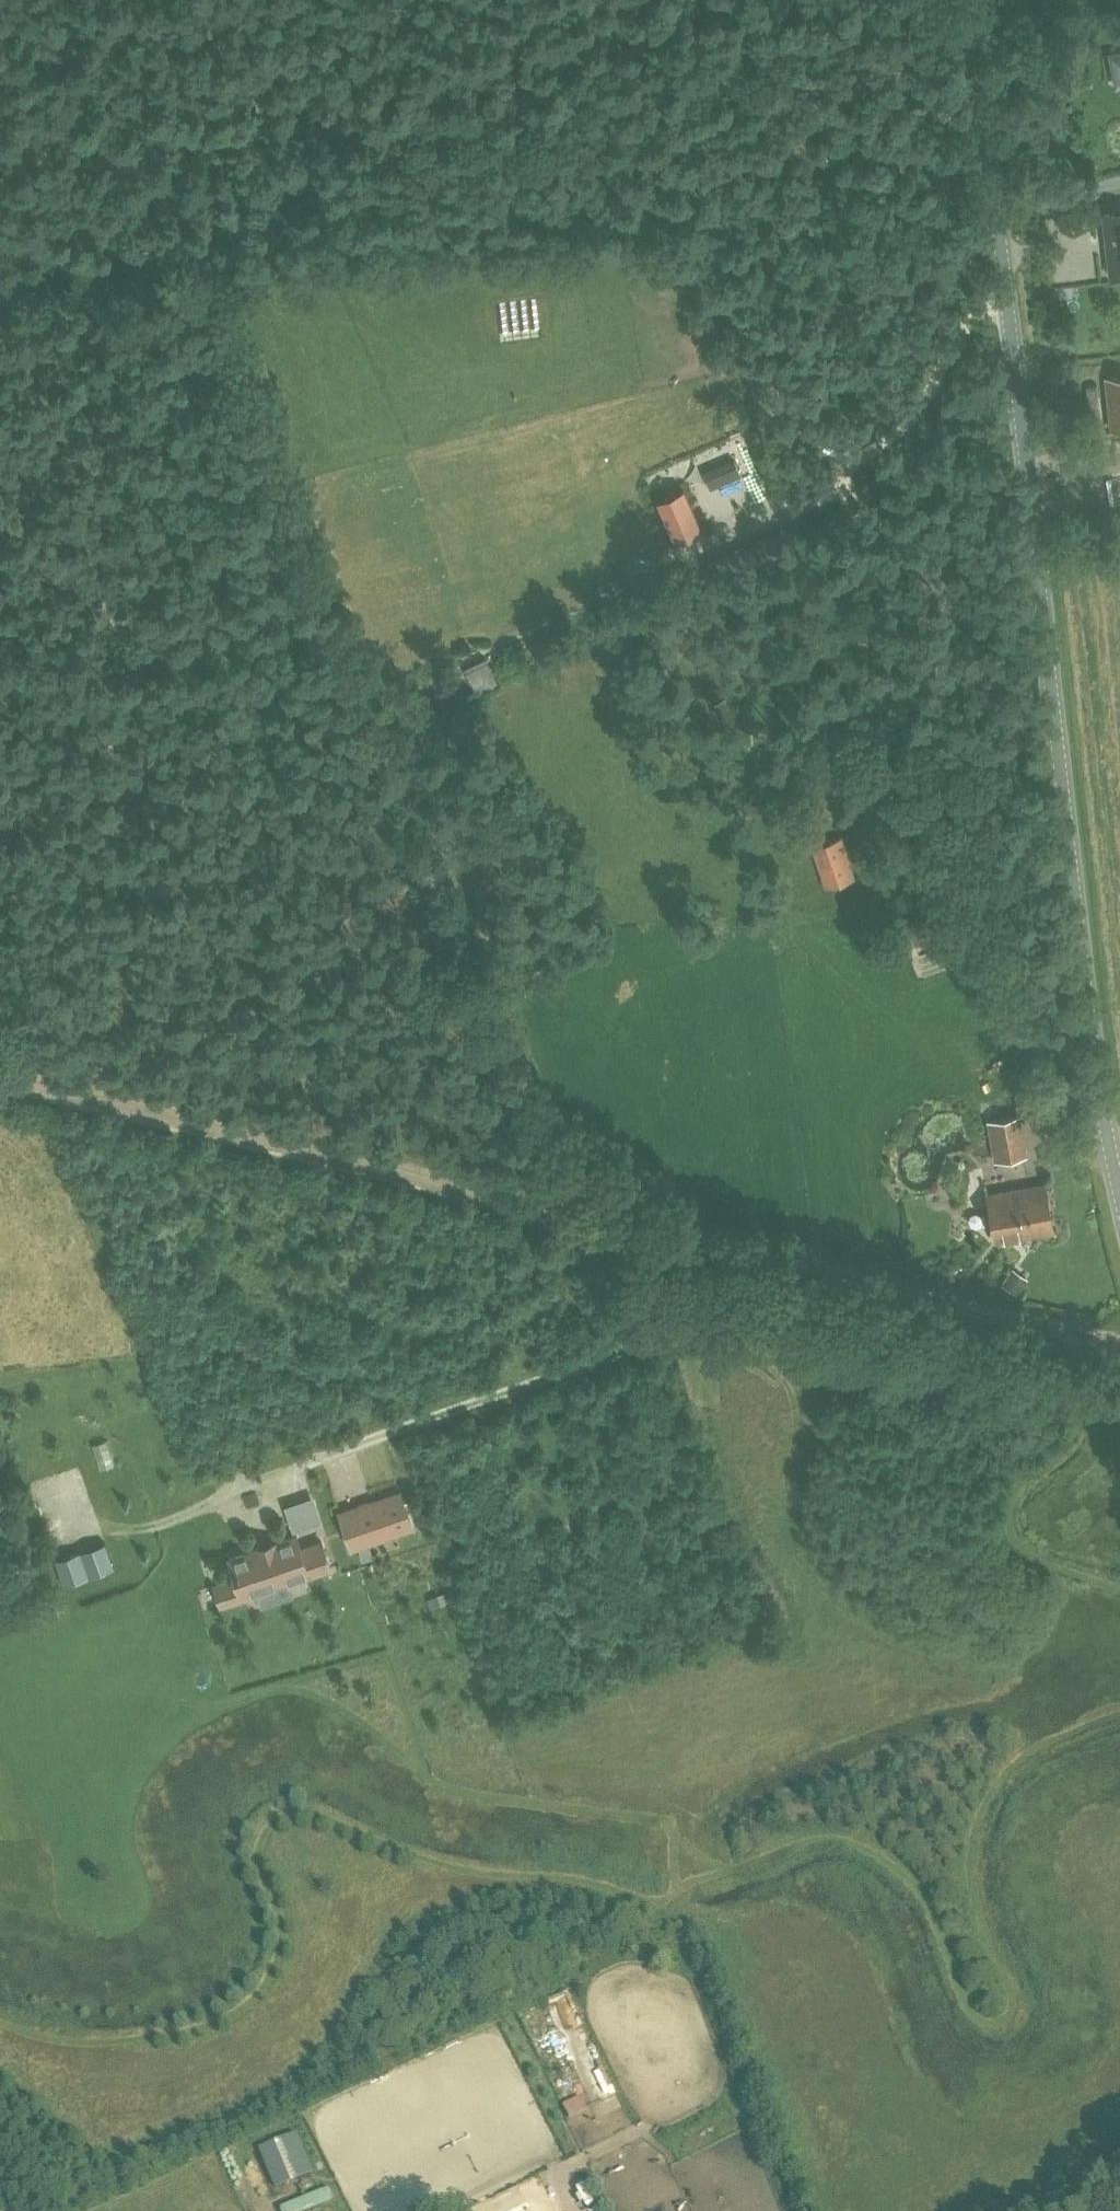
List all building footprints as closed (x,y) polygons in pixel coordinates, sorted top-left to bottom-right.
[(1104,213),(1111,273),(1119,272),(1119,211),(1104,213)] [(1107,378),(1113,428),(1119,427),(1119,376),(1107,378)] [(657,499),(675,542),(703,530),(684,487),(657,499)] [(476,695),(498,684),(486,657),(464,667),(476,695)] [(735,664),(728,668),(739,688),(746,684),(735,664)] [(718,709),(722,715),(732,710),(728,704),(718,709)] [(826,888),(856,878),(842,836),(811,846),(826,888)] [(1024,1155),(1017,1115),(989,1120),(996,1160),(1024,1155)] [(995,1241),(1053,1231),(1045,1183),(986,1193),(995,1241)] [(1024,1279),(1012,1271),(1003,1283),(1015,1292),(1024,1279)] [(353,1548),(413,1527),(401,1491),(340,1512),(353,1548)] [(57,1522),(61,1538),(59,1538),(70,1579),(93,1573),(78,1516),(57,1522)] [(236,1577),(215,1585),(222,1605),(245,1597),(244,1596),(243,1593),(307,1571),(308,1574),(308,1575),(331,1567),(322,1541),(301,1548),(297,1536),(297,1535),(229,1559),(230,1559),(236,1577)]
